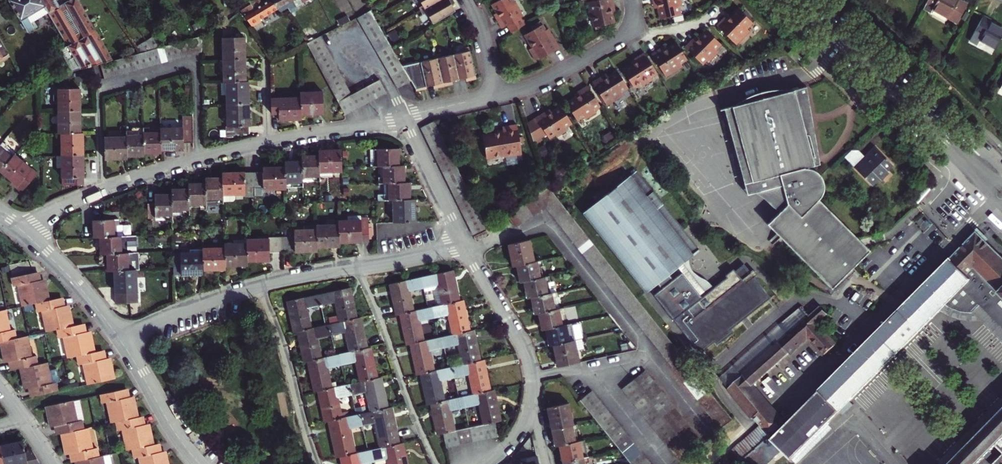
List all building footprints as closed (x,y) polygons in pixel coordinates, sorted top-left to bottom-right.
[(43,0),(12,0),(30,32),(39,27),(36,21),(50,13),(43,0)] [(50,13),(70,47),(62,51),(73,72),(114,61),(80,0),(65,0),(67,3),(62,6),(59,0),(43,0),(50,13)] [(260,19),(279,9),(274,0),(271,0),(254,9),(251,4),(242,10),(253,25),(261,21),(260,19)] [(279,9),(282,13),(291,8),(300,3),(299,1),(296,3),(294,1),(294,0),(274,0),(279,9)] [(423,6),(420,8),(422,11),(441,0),(420,0),(423,6)] [(444,19),(450,16),(457,12),(453,5),(455,4),(453,0),(441,0),(422,11),(424,15),(428,13),(434,24),(444,19)] [(502,20),(507,28),(512,25),(526,17),(527,17),(525,13),(527,13),(521,2),(519,3),(518,0),(503,0),(497,3),(501,11),(505,17),(502,20)] [(654,3),(658,2),(659,10),(661,18),(681,14),(680,5),(681,5),(680,0),(654,0),(654,3)] [(921,7),(927,10),(931,4),(957,18),(966,0),(965,0),(925,0),(921,7)] [(609,10),(607,2),(584,7),(585,12),(583,12),(585,23),(587,22),(589,32),(608,28),(609,28),(607,18),(605,11),(609,10)] [(0,8),(0,27),(14,20),(6,5),(0,8)] [(359,18),(362,24),(375,16),(372,10),(359,18)] [(725,22),(719,28),(738,48),(753,34),(750,31),(755,26),(741,12),(733,20),(727,25),(725,22)] [(980,14),(967,41),(973,45),(977,38),(993,46),(1001,29),(1001,27),(987,20),(988,18),(980,14)] [(362,24),(365,29),(378,22),(376,17),(375,16),(362,24)] [(531,25),(528,21),(526,17),(512,25),(516,33),(529,26),(531,25)] [(730,17),(725,22),(727,25),(733,20),(730,17)] [(309,18),(302,22),(310,34),(317,30),(309,18)] [(378,22),(365,29),(368,35),(382,28),(378,22)] [(535,34),(532,36),(527,38),(534,49),(530,51),(536,62),(537,62),(540,60),(540,62),(561,50),(554,38),(551,40),(545,28),(543,30),(541,26),(533,31),(535,34)] [(368,35),(372,41),(385,34),(384,32),(382,28),(368,35)] [(717,53),(723,47),(708,32),(700,40),(694,46),(692,44),(686,49),(703,66),(708,62),(711,64),(720,55),(717,53)] [(372,41),(375,47),(389,40),(385,34),(372,41)] [(9,52),(0,36),(0,57),(9,52)] [(140,53),(158,43),(154,36),(136,46),(140,53)] [(309,43),(312,49),(325,42),(322,36),(311,42),(309,43)] [(197,39),(191,40),(195,53),(203,51),(202,37),(197,39)] [(228,60),(246,60),(246,55),(245,38),(228,38),(228,49),(225,50),(225,60),(228,60)] [(698,38),(692,44),(694,46),(700,40),(698,38)] [(185,42),(188,55),(195,53),(191,40),(185,42)] [(378,52),(392,45),(389,40),(375,47),(378,52)] [(185,42),(179,44),(182,57),(188,55),(185,42)] [(325,42),(312,49),(315,55),(328,48),(325,42)] [(182,57),(179,44),(175,45),(171,46),(175,59),(182,57)] [(690,61),(679,44),(669,50),(662,54),(660,51),(653,55),(666,76),(672,72),(674,75),(685,68),(683,65),(690,61)] [(378,52),(382,58),(395,51),(393,48),(392,45),(378,52)] [(175,59),(171,46),(165,48),(169,61),(175,59)] [(165,48),(159,49),(162,63),(169,61),(165,48)] [(328,48),(315,55),(318,60),(331,54),(328,48)] [(159,49),(153,51),(156,64),(162,63),(159,49)] [(452,56),(457,81),(464,79),(465,82),(475,80),(468,49),(463,50),(464,53),(452,56)] [(803,57),(796,50),(791,54),(799,62),(803,57)] [(156,64),(153,51),(146,53),(149,66),(156,64)] [(382,58),(385,64),(398,57),(395,51),(382,58)] [(0,57),(0,63),(11,57),(9,52),(0,57)] [(149,66),(146,53),(142,54),(140,55),(143,68),(149,66)] [(642,61),(636,65),(625,71),(636,88),(642,84),(644,87),(655,80),(654,79),(653,77),(659,74),(646,53),(640,58),(642,61)] [(319,63),(320,66),(333,59),(331,54),(318,60),(319,63)] [(143,68),(140,55),(133,57),(137,70),(143,68)] [(452,82),(457,81),(452,56),(440,59),(439,55),(436,56),(443,87),(453,85),(452,82)] [(434,89),(443,87),(436,56),(432,57),(432,61),(404,67),(405,68),(412,81),(416,89),(427,87),(433,86),(434,89)] [(137,70),(133,57),(129,58),(127,58),(130,72),(137,70)] [(385,64),(388,70),(401,62),(398,57),(385,64)] [(130,72),(127,58),(121,60),(124,73),(130,72)] [(333,59),(320,66),(324,72),(337,65),(333,59)] [(121,60),(114,62),(118,75),(124,73),(121,60)] [(225,83),(246,83),(246,60),(228,60),(228,72),(225,72),(225,83)] [(114,62),(108,64),(111,77),(118,75),(114,62)] [(388,70),(392,76),(398,72),(405,68),(404,67),(401,62),(388,70)] [(111,77),(108,64),(101,66),(104,79),(111,77)] [(337,65),(324,72),(327,77),(340,71),(337,65)] [(398,72),(405,84),(412,81),(405,68),(398,72)] [(329,83),(343,76),(340,71),(327,77),(329,83)] [(392,76),(399,88),(405,84),(398,72),(392,76)] [(602,83),(600,79),(594,83),(609,106),(626,95),(624,92),(630,89),(619,72),(609,78),(602,83)] [(345,82),(343,76),(329,83),(333,89),(345,82)] [(374,84),(381,97),(387,93),(381,81),(374,84)] [(232,105),(250,104),(250,82),(246,83),(225,83),(222,83),(222,94),(228,94),(228,105),(232,105)] [(333,89),(336,95),(348,88),(345,82),(333,89)] [(369,87),(375,100),(381,97),(374,84),(369,87)] [(363,90),(370,103),(375,100),(369,87),(363,90)] [(583,95),(577,99),(568,105),(579,122),(585,118),(586,121),(597,114),(596,111),(602,107),(589,87),(581,92),(583,95)] [(336,95),(339,102),(345,99),(351,96),(352,95),(348,88),(336,95)] [(64,112),(82,111),(82,89),(63,89),(64,101),(60,101),(60,112),(64,112)] [(364,106),(370,103),(363,90),(357,93),(364,106)] [(740,106),(734,110),(745,149),(746,156),(753,180),(753,183),(745,185),(748,196),(757,194),(783,187),(788,206),(782,212),(768,226),(777,235),(781,239),(799,257),(817,276),(829,267),(860,242),(839,220),(820,201),(822,195),(824,189),(824,187),(824,185),(823,183),(822,181),(821,179),(820,177),(818,175),(817,174),(814,172),(811,171),(808,170),(805,170),(805,169),(820,165),(815,134),(812,111),(810,102),(809,90),(796,93),(792,93),(788,92),(784,92),(780,93),(775,93),(770,94),(765,95),(760,96),(757,97),(753,98),(749,100),(746,102),(740,106)] [(312,96),(311,92),(302,92),(302,98),(302,101),(302,114),(324,113),(324,96),(312,96)] [(351,96),(358,109),(364,106),(357,93),(352,95),(351,96)] [(345,99),(352,112),(358,109),(351,96),(345,99)] [(289,101),(289,98),(272,98),(272,113),(279,113),(279,119),(302,119),(302,114),(302,101),(289,101)] [(346,116),(352,112),(345,99),(339,102),(346,115),(346,116)] [(232,117),(228,117),(229,128),(226,128),(226,136),(235,136),(235,134),(250,134),(250,108),(250,104),(232,105),(232,117)] [(547,118),(545,115),(529,125),(534,139),(545,132),(550,140),(557,136),(558,137),(559,139),(569,132),(568,129),(574,125),(568,116),(563,107),(554,113),(547,118)] [(726,112),(745,185),(753,183),(753,180),(746,156),(745,149),(734,110),(726,112)] [(67,133),(83,133),(82,111),(64,112),(64,124),(60,124),(60,134),(63,134),(67,133)] [(162,133),(163,150),(185,150),(185,143),(194,143),(193,118),(183,118),(184,129),(162,129),(162,130),(162,133)] [(435,121),(421,128),(424,133),(438,127),(435,121)] [(497,135),(485,136),(488,158),(506,156),(506,158),(524,155),(522,147),(525,147),(524,138),(521,139),(519,126),(505,128),(506,131),(496,133),(497,135)] [(424,133),(427,139),(441,133),(438,127),(424,133)] [(145,131),(145,153),(163,153),(163,150),(162,133),(151,133),(151,130),(151,128),(145,128),(145,131)] [(128,140),(128,157),(145,156),(145,153),(145,131),(128,131),(128,137),(128,140)] [(64,146),(64,156),(86,155),(85,133),(83,133),(67,133),(67,146),(64,146)] [(427,139),(430,145),(444,139),(441,133),(427,139)] [(105,137),(105,159),(128,159),(128,157),(128,140),(115,140),(115,137),(105,137)] [(430,145),(433,152),(447,145),(444,139),(430,145)] [(12,158),(4,150),(6,148),(7,147),(3,143),(0,147),(0,172),(1,171),(12,158)] [(447,145),(433,152),(436,158),(450,151),(447,145)] [(14,155),(6,148),(4,150),(12,158),(14,155)] [(865,159),(857,152),(850,152),(843,160),(870,186),(878,179),(879,180),(887,172),(885,171),(891,165),(874,149),(865,159)] [(384,168),(387,168),(398,167),(397,150),(369,151),(370,162),(373,162),(373,168),(384,168)] [(343,172),(343,169),(343,151),(319,151),(319,156),(320,169),(333,168),(333,172),(343,172)] [(450,151),(436,158),(439,164),(453,157),(450,151)] [(37,173),(32,169),(29,172),(20,164),(22,161),(15,155),(14,155),(12,158),(1,171),(18,186),(17,188),(22,192),(37,173)] [(64,156),(59,156),(59,169),(64,169),(65,186),(86,185),(86,155),(64,156)] [(303,162),(304,176),(314,176),(315,179),(315,180),(320,180),(320,173),(320,169),(319,156),(303,157),(303,162)] [(453,157),(439,164),(440,166),(442,170),(456,163),(453,157)] [(32,169),(22,161),(20,164),(29,172),(32,169)] [(287,167),(287,182),(297,182),(297,185),(297,187),(304,187),(304,179),(304,176),(303,162),(287,162),(287,167)] [(456,163),(442,170),(445,176),(459,169),(456,163)] [(255,187),(264,186),(264,185),(277,184),(277,189),(287,188),(287,185),(287,182),(287,167),(264,168),(264,173),(255,173),(255,187)] [(398,167),(387,168),(387,178),(384,178),(381,178),(382,184),(386,184),(389,184),(404,183),(404,167),(398,167)] [(445,176),(447,181),(461,174),(459,169),(445,176)] [(636,172),(584,213),(641,287),(646,283),(650,288),(688,259),(698,251),(636,172)] [(236,193),(246,193),(246,187),(255,187),(255,173),(221,174),(222,179),(222,190),(236,189),(236,193)] [(447,181),(450,187),(464,180),(461,174),(447,181)] [(205,184),(206,199),(216,199),(216,202),(216,204),(223,204),(222,194),(222,190),(222,179),(205,180),(205,184)] [(450,187),(453,193),(467,186),(464,180),(450,187)] [(410,199),(409,183),(404,183),(389,184),(389,193),(387,193),(381,193),(382,200),(394,200),(397,200),(410,199)] [(189,191),(190,205),(200,205),(200,208),(200,210),(206,210),(206,202),(206,199),(205,184),(189,185),(189,191)] [(453,193),(456,199),(470,192),(467,186),(453,193)] [(255,196),(255,187),(246,187),(246,193),(246,196),(255,196)] [(779,211),(782,212),(788,206),(783,187),(757,194),(758,195),(760,196),(763,197),(765,199),(770,202),(774,206),(775,208),(777,210),(779,211)] [(545,210),(549,208),(552,190),(552,189),(551,189),(538,198),(545,210)] [(549,208),(554,215),(565,206),(552,190),(549,208)] [(190,208),(190,205),(189,191),(172,191),(172,196),(173,211),(184,210),(184,213),(184,216),(190,215),(190,208)] [(456,199),(459,205),(473,198),(470,192),(456,199)] [(149,219),(156,219),(156,216),(166,216),(166,218),(167,221),(173,221),(173,214),(173,211),(172,196),(156,197),(156,204),(149,204),(149,219)] [(459,205),(462,211),(476,204),(473,198),(459,205)] [(538,198),(531,202),(539,214),(545,210),(538,198)] [(416,222),(415,199),(410,199),(397,200),(398,212),(394,213),(394,223),(416,222)] [(539,214),(531,202),(524,206),(531,218),(539,214)] [(462,211),(465,217),(478,210),(476,204),(462,211)] [(524,222),(531,218),(524,206),(517,211),(524,222)] [(554,215),(560,222),(571,214),(565,206),(554,215)] [(465,217),(467,222),(481,215),(478,210),(465,217)] [(524,222),(517,211),(511,214),(518,226),(524,222)] [(123,227),(120,227),(119,214),(104,215),(104,221),(94,221),(95,238),(101,238),(124,237),(123,227)] [(511,214),(505,218),(513,230),(518,226),(511,214)] [(571,214),(560,222),(565,229),(576,220),(571,214)] [(340,228),(340,243),(370,242),(369,219),(362,219),(362,215),(349,215),(349,220),(340,220),(340,224),(340,228)] [(467,222),(471,229),(484,222),(481,215),(467,222)] [(565,229),(570,235),(581,226),(576,220),(565,229)] [(474,235),(488,229),(484,222),(471,229),(474,235)] [(295,237),(282,237),(283,253),(310,252),(318,252),(318,248),(317,225),(304,226),(304,230),(294,231),(295,237)] [(327,225),(317,225),(318,248),(340,247),(340,243),(340,228),(327,228),(327,225)] [(570,235),(575,241),(586,232),(581,226),(570,235)] [(575,241),(579,246),(590,238),(586,232),(575,241)] [(993,249),(982,238),(976,232),(953,256),(954,257),(950,261),(915,297),(879,333),(842,370),(807,406),(773,440),(792,460),(801,452),(806,456),(819,443),(815,438),(830,424),(840,413),(844,417),(855,406),(851,403),(867,387),(899,355),(943,312),(950,315),(960,319),(964,321),(968,321),(975,321),(979,320),(1001,343),(1001,257),(993,249)] [(988,232),(982,238),(993,249),(999,243),(988,232)] [(101,254),(106,254),(131,254),(137,253),(136,236),(124,237),(101,238),(101,254)] [(247,245),(247,249),(248,262),(270,261),(270,253),(283,253),(282,237),(270,238),(270,240),(270,245),(257,245),(257,241),(247,241),(247,245)] [(579,246),(583,252),(594,243),(590,238),(579,246)] [(517,266),(531,262),(528,251),(532,250),(530,240),(509,245),(514,266),(517,266)] [(820,279),(830,289),(851,268),(852,268),(869,251),(860,242),(829,267),(817,276),(820,279)] [(594,243),(583,252),(588,258),(599,249),(594,243)] [(225,254),(225,266),(248,265),(248,262),(247,249),(235,249),(234,245),(225,246),(225,250),(225,254)] [(588,258),(593,264),(604,255),(599,249),(588,258)] [(204,257),(204,271),(226,270),(225,266),(225,254),(213,255),(213,250),(203,251),(204,253),(204,257)] [(174,270),(174,275),(204,274),(204,271),(204,257),(192,258),(192,253),(174,254),(174,270)] [(131,254),(106,254),(107,272),(116,272),(138,271),(139,271),(138,258),(131,259),(131,254)] [(604,255),(593,264),(597,270),(608,261),(604,255)] [(531,262),(517,266),(520,282),(524,281),(540,277),(538,267),(541,266),(544,266),(543,259),(535,261),(531,262)] [(650,288),(648,289),(701,355),(769,299),(752,277),(755,275),(752,271),(749,273),(742,265),(733,271),(732,269),(723,276),(725,278),(713,287),(711,285),(709,283),(706,280),(703,279),(700,277),(697,276),(693,272),(690,269),(689,266),(688,264),(688,261),(688,260),(688,259),(650,288)] [(597,270),(602,275),(613,267),(608,261),(597,270)] [(613,267),(602,275),(606,281),(618,273),(613,267)] [(851,268),(830,289),(833,292),(854,271),(851,268)] [(138,271),(116,272),(117,304),(139,304),(138,271)] [(421,278),(424,289),(438,286),(442,306),(459,302),(452,271),(421,278)] [(22,285),(26,306),(40,304),(54,301),(50,282),(43,283),(41,272),(16,277),(17,286),(22,285)] [(606,281),(611,287),(622,279),(618,273),(606,281)] [(531,297),(555,291),(553,281),(550,281),(549,275),(543,277),(540,277),(524,281),(528,298),(531,297)] [(397,316),(401,315),(414,312),(410,292),(424,289),(421,278),(390,284),(397,316)] [(611,287),(615,293),(627,284),(622,279),(611,287)] [(627,284),(615,293),(619,298),(631,289),(627,284)] [(336,303),(340,323),(358,319),(351,287),(320,295),(322,306),(336,303)] [(619,298),(623,303),(635,294),(631,289),(619,298)] [(555,291),(531,297),(535,314),(538,313),(559,308),(555,291)] [(635,294),(623,303),(628,308),(639,300),(635,294)] [(295,333),(299,332),(313,329),(308,309),(322,306),(320,295),(288,302),(295,333)] [(42,312),(46,311),(51,333),(60,331),(77,328),(73,309),(68,310),(66,298),(54,301),(40,304),(42,312)] [(628,308),(632,313),(643,304),(639,300),(628,308)] [(448,315),(452,335),(470,331),(463,301),(459,302),(442,306),(432,308),(434,318),(448,315)] [(632,313),(636,319),(647,310),(643,304),(632,313)] [(821,306),(819,308),(826,316),(828,314),(821,306)] [(542,330),(545,329),(566,324),(562,307),(559,308),(538,313),(542,330)] [(809,337),(825,355),(835,346),(817,324),(826,316),(819,308),(810,315),(804,307),(777,331),(742,362),(722,379),(734,392),(755,418),(761,425),(761,426),(733,451),(743,463),(744,463),(770,463),(782,454),(771,440),(769,438),(786,423),(776,412),(770,405),(765,399),(754,385),(774,368),(809,337)] [(420,321),(434,318),(432,308),(428,309),(414,312),(401,315),(408,345),(412,344),(425,341),(420,321)] [(20,339),(18,331),(14,331),(10,310),(8,310),(1,312),(0,312),(0,343),(4,343),(20,339)] [(647,310),(636,319),(639,322),(640,324),(651,315),(647,310)] [(640,324),(645,329),(656,321),(651,315),(640,324)] [(330,325),(332,334),(346,331),(351,352),(368,348),(362,318),(358,319),(340,323),(330,325)] [(645,329),(649,335),(660,326),(656,321),(645,329)] [(566,324),(545,329),(549,346),(552,346),(573,341),(569,324),(566,324)] [(309,361),(323,358),(318,337),(332,334),(330,325),(327,326),(313,329),(299,332),(306,362),(309,361)] [(77,328),(60,331),(62,340),(67,339),(71,359),(79,358),(98,354),(94,336),(88,337),(86,326),(77,328)] [(649,335),(653,340),(664,332),(660,326),(649,335)] [(480,362),(473,330),(470,331),(452,335),(443,337),(445,348),(459,345),(464,366),(480,362)] [(653,340),(658,346),(668,337),(664,332),(653,340)] [(15,371),(23,369),(40,366),(39,357),(35,358),(31,337),(29,337),(20,339),(4,343),(7,360),(13,359),(15,371)] [(422,375),(436,372),(432,351),(445,348),(443,337),(439,338),(425,341),(412,344),(419,376),(422,375)] [(658,346),(662,351),(673,342),(668,337),(658,346)] [(558,368),(575,364),(572,351),(576,350),(573,341),(552,346),(558,368)] [(662,351),(666,356),(677,348),(673,342),(662,351)] [(361,382),(379,378),(372,347),(368,348),(351,352),(340,354),(343,365),(357,361),(361,382)] [(677,348),(666,356),(669,360),(670,361),(681,353),(677,348)] [(98,354),(79,358),(81,366),(86,365),(90,387),(102,384),(117,381),(113,363),(108,364),(106,352),(98,354)] [(681,353),(670,361),(674,366),(685,358),(681,353)] [(329,367),(343,365),(340,354),(337,355),(323,358),(309,361),(316,392),(320,391),(334,388),(329,367)] [(685,358),(674,366),(678,372),(689,363),(685,358)] [(470,374),(474,396),(491,392),(484,361),(480,362),(464,366),(453,368),(455,378),(470,374)] [(689,363),(678,372),(683,378),(694,369),(689,363)] [(35,398),(60,393),(58,384),(62,384),(59,371),(52,372),(50,364),(40,366),(23,369),(26,387),(32,385),(35,398)] [(447,402),(442,381),(455,378),(453,368),(450,369),(436,372),(422,375),(429,406),(433,405),(447,402)] [(683,378),(687,383),(698,375),(694,369),(683,378)] [(633,379),(637,384),(648,375),(644,371),(633,379)] [(637,384),(641,390),(652,381),(648,375),(637,384)] [(698,375),(687,383),(691,388),(702,379),(698,375)] [(372,412),(389,408),(382,377),(379,378),(361,382),(351,384),(354,394),(368,391),(372,412)] [(622,388),(626,393),(637,384),(633,379),(622,388)] [(691,388),(695,393),(706,385),(702,379),(691,388)] [(641,390),(645,395),(656,386),(652,381),(641,390)] [(330,421),(345,418),(340,397),(354,394),(351,384),(347,385),(334,388),(320,391),(327,422),(330,421)] [(637,384),(626,393),(630,399),(641,390),(637,384)] [(699,398),(700,399),(711,390),(706,385),(695,393),(699,398)] [(645,395),(649,400),(660,391),(656,386),(645,395)] [(630,399),(634,404),(645,395),(641,390),(630,399)] [(711,390),(700,399),(704,405),(715,396),(712,393),(711,390)] [(464,398),(466,408),(479,405),(484,426),(489,425),(496,423),(502,422),(495,391),(491,392),(474,396),(464,398)] [(584,406),(596,396),(592,391),(580,401),(584,406)] [(652,404),(653,405),(665,396),(660,391),(649,400),(652,404)] [(113,425),(117,424),(140,420),(136,401),(130,402),(127,392),(103,397),(104,405),(109,404),(113,425)] [(634,404),(638,409),(649,400),(645,395),(634,404)] [(596,396),(584,406),(588,411),(600,401),(596,396)] [(665,396),(653,405),(657,411),(669,401),(665,396)] [(715,396),(704,405),(709,410),(720,402),(715,396)] [(971,428),(938,461),(940,463),(953,463),(976,441),(1001,415),(1001,397),(971,428)] [(451,433),(456,432),(451,411),(466,408),(464,398),(460,399),(447,402),(433,405),(440,435),(444,434),(451,433)] [(649,400),(638,409),(642,414),(653,405),(652,404),(649,400)] [(588,411),(592,416),(604,407),(600,401),(588,411)] [(657,411),(661,416),(673,407),(669,401),(657,411)] [(59,436),(63,435),(85,431),(83,422),(85,421),(82,404),(75,406),(75,402),(48,408),(51,424),(57,423),(59,436)] [(720,402),(709,410),(713,417),(725,408),(720,402)] [(548,408),(552,429),(573,425),(571,415),(567,416),(565,404),(548,408)] [(653,405),(642,414),(646,419),(657,411),(653,405)] [(382,448),(401,444),(393,407),(389,408),(372,412),(362,414),(364,425),(377,423),(382,448)] [(604,407),(592,416),(595,420),(597,422),(609,412),(604,407)] [(661,416),(666,421),(677,412),(673,407),(661,416)] [(725,408),(713,417),(718,422),(729,413),(725,408)] [(657,411),(646,419),(650,424),(661,416),(657,411)] [(597,422),(601,427),(613,417),(609,412),(597,422)] [(666,421),(670,426),(681,417),(677,412),(666,421)] [(224,413),(223,427),(232,427),(233,413),(224,413)] [(718,422),(723,429),(734,420),(729,413),(718,422)] [(352,428),(364,425),(362,414),(358,415),(345,418),(330,421),(338,458),(342,457),(357,453),(352,428)] [(976,441),(953,463),(979,463),(996,447),(1001,453),(1001,415),(976,441)] [(650,424),(655,430),(666,421),(661,416),(650,424)] [(613,417),(601,427),(605,432),(617,423),(613,417)] [(681,417),(670,426),(674,432),(686,422),(681,417)] [(140,420),(117,424),(119,432),(123,432),(127,453),(133,452),(154,447),(151,429),(145,430),(143,419),(140,420)] [(666,421),(655,430),(659,435),(670,426),(666,421)] [(686,422),(674,432),(678,437),(690,427),(686,422)] [(489,425),(492,438),(499,437),(496,423),(489,425)] [(617,423),(605,432),(606,433),(607,435),(610,438),(622,428),(617,423)] [(556,446),(559,445),(574,442),(572,432),(575,431),(577,431),(575,424),(573,425),(552,429),(556,446)] [(484,426),(483,426),(486,440),(492,438),(489,425),(484,426)] [(486,440),(483,426),(477,427),(480,441),(486,440)] [(662,440),(663,440),(674,432),(670,426),(659,435),(662,440)] [(477,427),(470,429),(474,443),(480,441),(477,427)] [(690,427),(678,437),(682,442),(694,433),(690,427)] [(610,438),(614,443),(626,433),(622,428),(610,438)] [(470,429),(464,430),(467,444),(474,443),(470,429)] [(74,463),(76,463),(101,458),(99,449),(94,450),(90,430),(85,431),(63,435),(66,452),(71,451),(74,463)] [(464,430),(457,432),(460,446),(467,444),(464,430)] [(456,432),(451,433),(454,447),(460,446),(457,432),(456,432)] [(663,440),(667,445),(678,437),(674,432),(663,440)] [(444,434),(447,449),(454,447),(451,433),(444,434)] [(614,443),(618,448),(630,438),(626,433),(614,443)] [(694,433),(682,442),(687,448),(699,438),(694,433)] [(667,445),(671,451),(682,442),(678,437),(667,445)] [(620,450),(622,453),(634,444),(630,438),(618,448),(620,450)] [(699,438),(687,448),(692,454),(704,444),(699,438)] [(19,461),(28,459),(31,463),(35,463),(40,461),(33,448),(27,450),(24,439),(1,443),(5,461),(6,463),(7,463),(19,461)] [(559,445),(563,462),(586,457),(583,440),(577,441),(574,442),(559,445)] [(671,451),(676,457),(687,448),(682,442),(671,451)] [(389,458),(390,463),(410,463),(405,443),(401,444),(382,448),(374,450),(376,461),(389,458)] [(622,453),(626,458),(638,449),(634,444),(622,453)] [(167,458),(161,459),(158,447),(154,447),(133,452),(135,459),(139,459),(140,463),(168,463),(167,458)] [(681,463),(692,454),(687,448),(676,457),(681,463)] [(626,458),(630,463),(642,454),(638,449),(626,458)] [(364,463),(376,461),(374,450),(370,451),(357,453),(342,457),(344,463),(364,463)] [(647,460),(642,454),(630,463),(631,463),(642,463),(647,460)] [(536,463),(538,462),(536,455),(517,459),(518,463),(536,463)] [(111,456),(104,457),(101,458),(76,463),(113,463),(111,456)]
